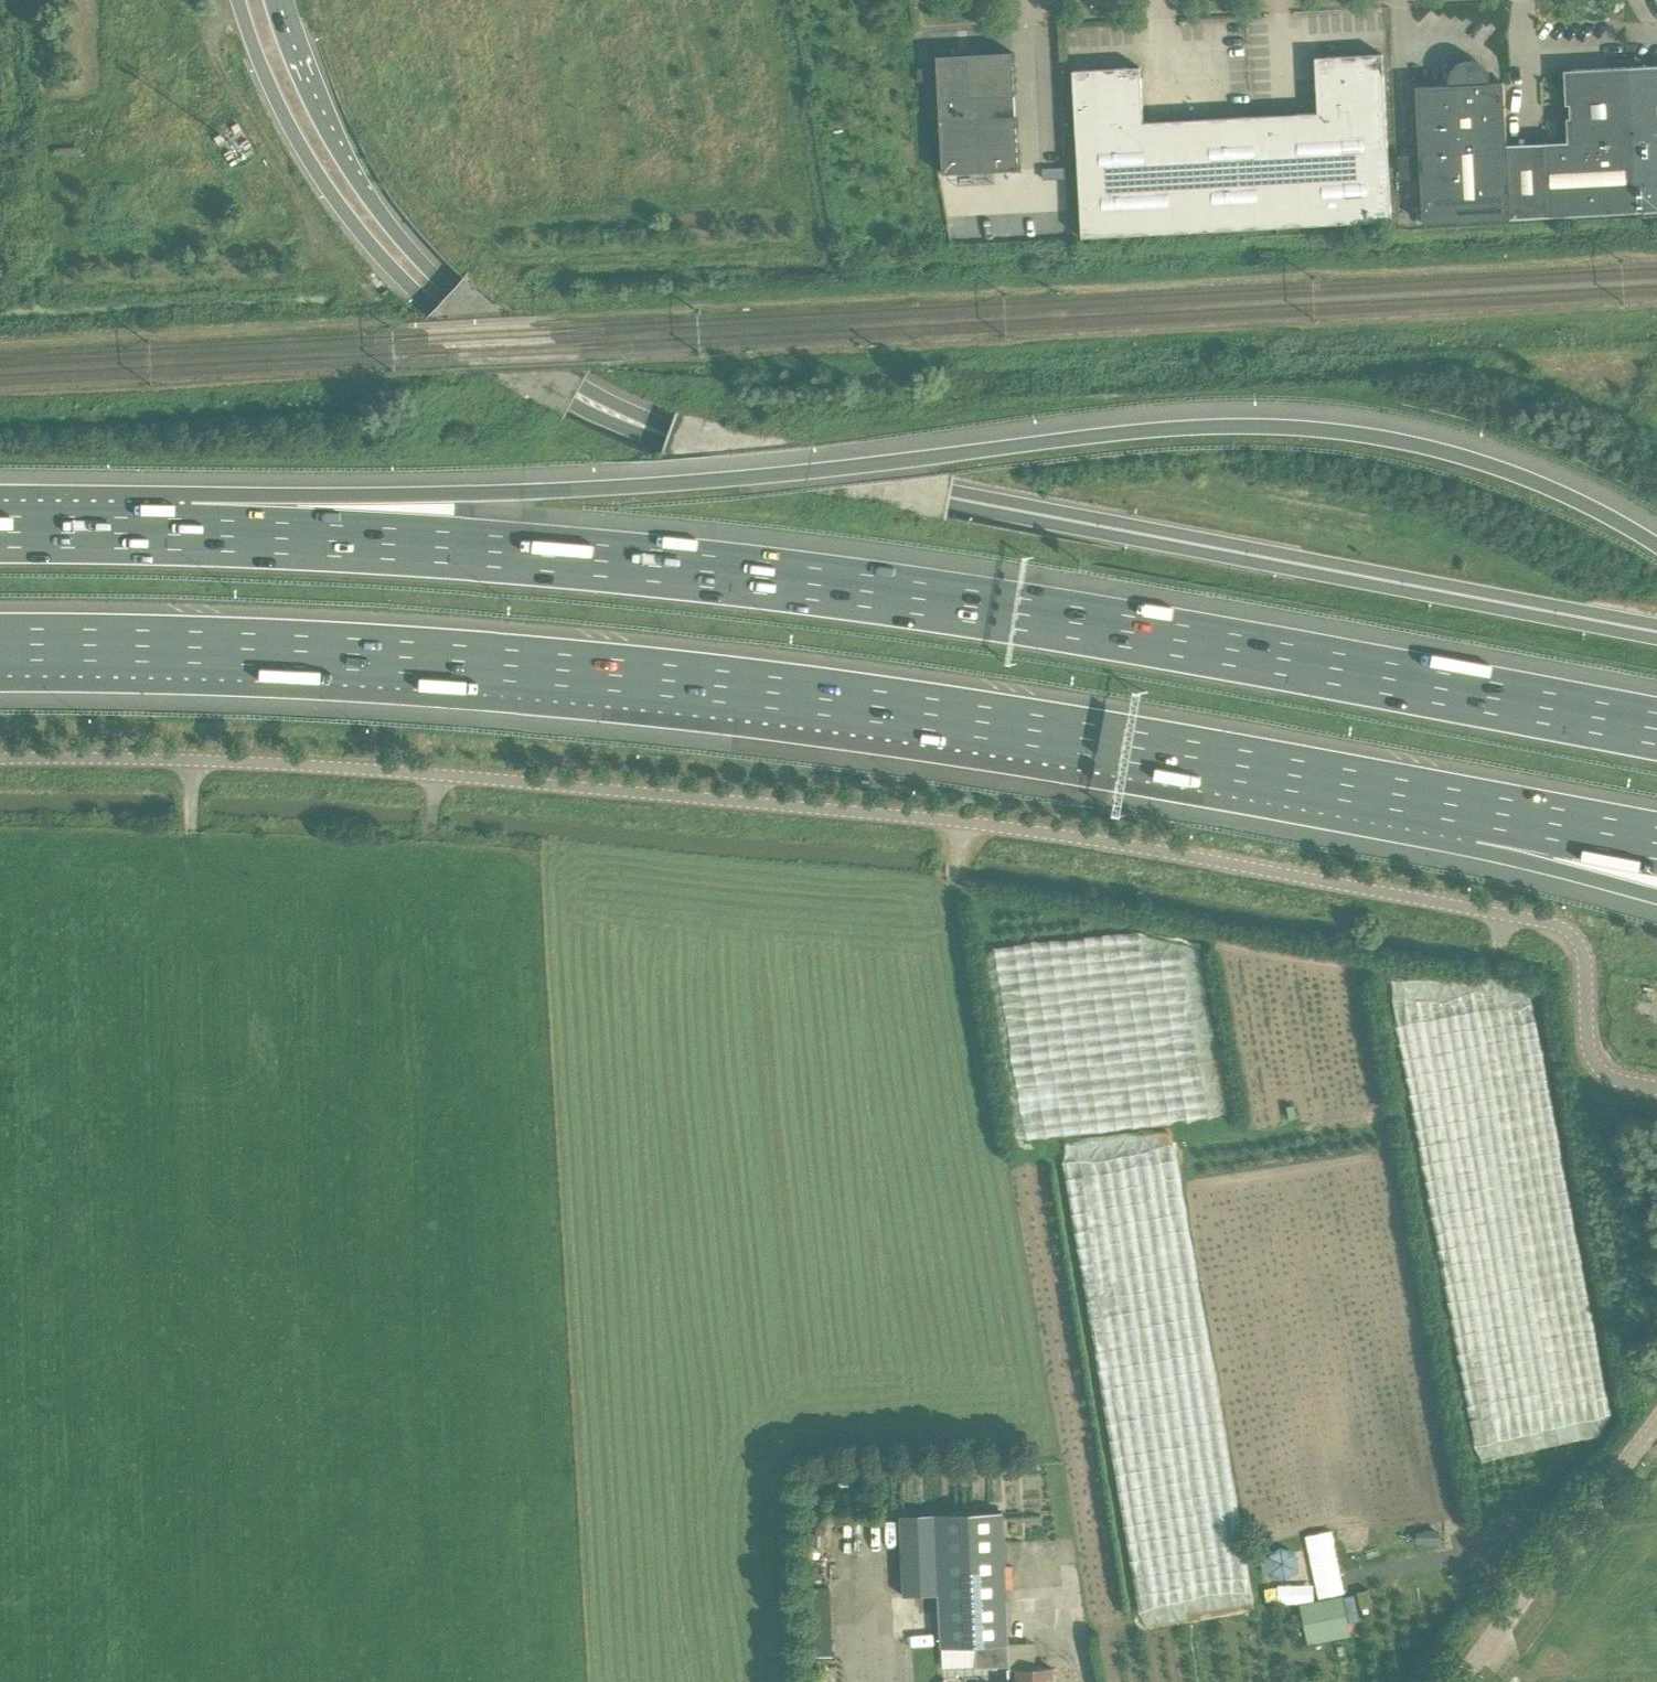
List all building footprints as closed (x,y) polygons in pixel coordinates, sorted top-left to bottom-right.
[(1011,51),(937,54),(937,67),(940,116),(942,171),(1017,167),(1017,165),(1011,51)] [(1392,219),(1383,54),(1316,57),(1318,111),(1275,113),(1281,225),(1392,219)] [(1516,217),(1511,143),(1508,143),(1504,82),(1491,82),(1490,74),(1487,66),(1480,61),(1473,59),(1464,59),(1457,63),(1452,69),(1449,76),(1449,85),(1418,86),(1424,222),(1513,217),(1516,217)] [(1073,69),(1082,234),(1229,227),(1220,183),(1207,117),(1144,120),(1141,65),(1073,69)] [(1630,67),(1638,211),(1656,210),(1656,65),(1630,67)] [(933,67),(918,67),(918,79),(919,79),(920,83),(933,85),(933,67)] [(1565,70),(1567,103),(1570,103),(1571,115),(1568,116),(1569,140),(1511,143),(1516,217),(1638,211),(1630,67),(1565,70)] [(1229,227),(1281,225),(1275,113),(1207,117),(1220,183),(1229,227)] [(939,1593),(942,1647),(943,1647),(943,1669),(1009,1666),(1009,1644),(1006,1549),(1005,1510),(900,1515),(904,1595),(939,1593)] [(1268,1576),(1300,1567),(1294,1545),(1262,1554),(1268,1576)] [(814,1653),(834,1653),(832,1584),(812,1584),(814,1653)] [(1300,1603),(1308,1644),(1352,1635),(1343,1594),(1300,1603)] [(1008,1681),(1053,1681),(1053,1667),(1016,1669),(1016,1678),(1007,1678),(1008,1681)]
